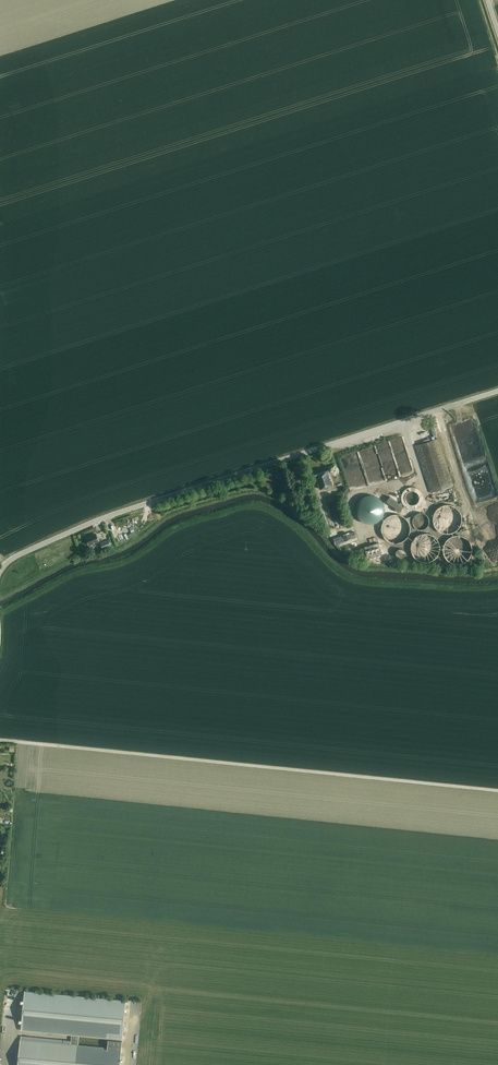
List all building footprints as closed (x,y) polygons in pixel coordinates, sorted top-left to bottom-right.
[(431,492),(453,485),(438,439),(416,446),(431,492)] [(320,488),(333,484),(329,470),(316,474),(320,488)] [(412,509),(413,509),(414,509),(415,509),(416,509),(417,508),(418,508),(418,507),(419,507),(420,506),(421,505),(421,504),(422,504),(422,503),(423,502),(423,501),(423,500),(423,499),(423,498),(423,497),(423,496),(423,495),(423,494),(422,493),(422,492),(421,491),(420,490),(419,489),(418,489),(418,488),(417,488),(416,487),(415,487),(414,487),(413,487),(412,487),(411,487),(410,487),(409,487),(408,487),(407,488),(406,488),(405,489),(404,490),(403,491),(402,492),(402,493),(401,494),(401,495),(401,496),(401,497),(401,498),(401,499),(401,500),(401,501),(401,502),(402,503),(402,504),(403,504),(403,505),(404,506),(405,507),(406,508),(407,508),(408,509),(409,509),(410,509),(411,509),(412,509)] [(453,487),(439,491),(440,494),(437,495),(438,501),(455,498),(453,487)] [(356,509),(356,510),(356,512),(356,513),(357,515),(357,516),(358,517),(358,518),(359,519),(360,520),(361,521),(362,521),(363,522),(364,523),(365,523),(366,523),(367,524),(368,524),(369,524),(372,524),(373,524),(374,524),(376,523),(377,523),(379,522),(380,521),(381,520),(382,519),(383,518),(383,517),(384,516),(385,514),(385,513),(385,511),(385,509),(385,508),(385,507),(385,506),(385,504),(384,503),(383,502),(383,501),(382,500),(382,499),(381,499),(380,498),(379,498),(379,497),(378,497),(377,496),(376,496),(375,495),(374,495),(373,495),(372,495),(371,495),(369,495),(368,495),(367,495),(366,495),(365,496),(364,496),(363,497),(362,498),(361,498),(360,499),(359,500),(358,501),(358,502),(357,504),(357,505),(356,507),(356,508),(356,509)] [(398,512),(403,506),(390,496),(386,501),(396,508),(395,510),(398,512)] [(433,519),(433,520),(433,521),(433,522),(434,523),(434,524),(434,525),(435,526),(435,527),(436,528),(437,529),(438,530),(439,531),(440,532),(442,532),(443,533),(444,533),(445,534),(446,534),(447,534),(448,534),(449,534),(450,534),(451,533),(452,533),(453,533),(454,532),(455,532),(456,531),(457,531),(458,530),(459,529),(459,528),(460,528),(460,527),(461,526),(461,525),(462,524),(462,523),(462,522),(463,521),(463,519),(463,518),(463,517),(462,517),(462,516),(462,515),(462,514),(462,513),(461,513),(461,512),(460,511),(460,510),(459,510),(459,509),(458,509),(458,508),(457,508),(457,507),(456,507),(455,506),(454,506),(454,505),(453,505),(452,505),(451,505),(450,504),(449,504),(448,504),(447,504),(446,504),(445,505),(444,505),(443,505),(442,505),(442,506),(441,506),(440,507),(439,507),(438,508),(437,509),(436,510),(435,511),(435,512),(434,513),(434,514),(434,515),(433,516),(433,517),(433,518),(433,519)] [(420,530),(421,530),(422,530),(423,529),(424,529),(425,529),(425,528),(426,528),(426,527),(427,527),(427,526),(428,525),(428,524),(429,523),(429,522),(429,521),(429,520),(429,519),(428,518),(428,517),(427,516),(426,515),(425,514),(424,513),(423,513),(422,513),(421,513),(420,513),(419,513),(418,513),(417,513),(416,514),(415,515),(414,515),(414,516),(413,516),(413,517),(413,518),(412,518),(412,519),(412,520),(412,521),(412,522),(412,523),(412,524),(413,525),(413,526),(414,527),(415,528),(416,528),(416,529),(417,529),(418,529),(419,530),(420,530)] [(382,528),(382,530),(382,532),(383,535),(384,537),(386,539),(388,540),(390,542),(392,543),(394,543),(397,543),(399,543),(402,542),(404,541),(406,540),(408,538),(409,536),(410,534),(411,532),(411,529),(411,528),(411,527),(411,526),(411,525),(411,524),(410,524),(410,523),(410,522),(409,521),(409,520),(408,520),(408,519),(407,519),(407,518),(405,516),(403,515),(401,514),(399,514),(396,514),(394,514),(392,515),(389,516),(387,517),(385,519),(384,521),(383,523),(382,525),(382,528)] [(335,544),(356,537),(354,531),(333,538),(335,544)] [(378,542),(377,536),(374,537),(373,533),(365,535),(367,539),(370,538),(372,544),(378,542)] [(425,562),(426,562),(428,562),(429,562),(430,561),(431,561),(432,560),(433,560),(435,559),(435,558),(436,557),(437,556),(438,555),(438,554),(439,553),(439,551),(440,550),(440,549),(440,548),(440,546),(440,545),(439,544),(439,543),(438,542),(438,540),(437,539),(436,538),(435,537),(434,536),(433,536),(432,535),(431,534),(430,534),(429,534),(428,533),(426,533),(425,533),(424,533),(423,533),(421,534),(420,534),(419,534),(418,535),(417,536),(416,536),(415,537),(414,538),(413,539),(412,540),(412,542),(411,543),(411,544),(411,545),(411,546),(410,548),(411,549),(411,550),(411,551),(411,553),(412,554),(412,555),(413,556),(414,557),(415,558),(416,559),(417,560),(418,560),(419,561),(420,561),(421,562),(423,562),(424,562),(425,562)] [(96,534),(86,538),(90,545),(99,541),(96,534)] [(457,564),(458,564),(460,564),(461,564),(462,563),(463,563),(465,562),(466,562),(467,561),(468,560),(468,559),(469,558),(470,557),(470,556),(471,555),(471,553),(472,552),(472,551),(472,550),(472,548),(472,547),(471,546),(471,545),(470,543),(470,542),(469,541),(468,540),(468,539),(467,538),(466,538),(465,537),(463,536),(462,536),(461,535),(460,535),(458,535),(457,535),(456,535),(455,535),(453,535),(452,536),(451,536),(450,537),(449,538),(448,538),(447,539),(446,540),(445,541),(445,542),(444,543),(444,545),(443,546),(443,547),(443,548),(443,550),(443,551),(443,552),(443,553),(444,555),(444,556),(445,557),(445,558),(446,559),(447,560),(448,561),(449,562),(450,562),(451,563),(452,563),(453,564),(455,564),(456,564),(457,564)] [(109,539),(101,542),(103,548),(111,545),(109,539)] [(378,544),(378,543),(364,547),(367,558),(381,554),(381,553),(387,551),(385,543),(378,544)] [(400,558),(401,558),(402,558),(402,557),(403,557),(404,557),(404,556),(404,555),(405,555),(405,554),(405,553),(405,552),(404,551),(404,550),(403,549),(402,549),(401,549),(401,548),(400,548),(399,548),(399,549),(398,549),(397,549),(397,550),(396,550),(396,551),(395,552),(395,553),(395,554),(396,555),(396,556),(397,557),(398,558),(399,558),(400,558)] [(19,1064),(76,1064),(78,1045),(79,1035),(108,1038),(121,1039),(125,1001),(25,992),(22,1030),(72,1035),(71,1040),(71,1045),(63,1044),(21,1040),(19,1064)] [(76,1064),(119,1064),(121,1049),(107,1048),(78,1045),(76,1064)]
